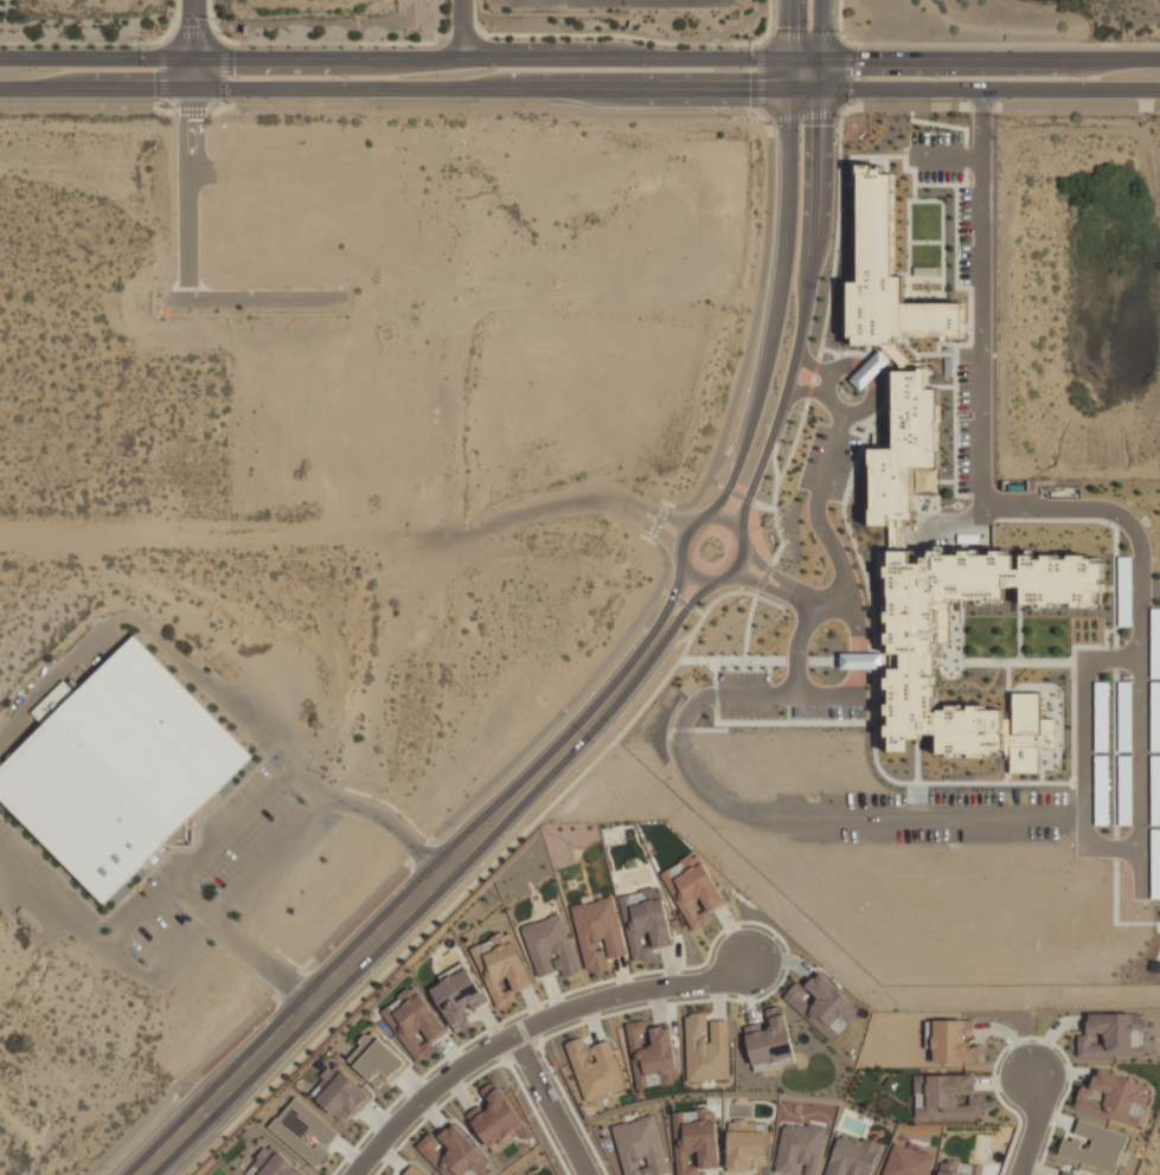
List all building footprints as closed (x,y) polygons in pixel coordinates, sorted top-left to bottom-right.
[(897,346),(897,336),(963,336),(963,303),(903,303),(904,282),(851,282),(851,345),(897,346)] [(859,390),(890,362),(880,351),(849,379),(859,390)] [(899,550),(899,519),(914,519),(914,467),(940,467),(940,387),(928,387),(927,371),(895,371),(896,448),(871,448),(871,525),(887,525),(887,651),(909,651),(910,667),(889,667),(889,752),(910,752),(910,736),(938,736),(938,755),(1005,755),(1005,706),(937,706),(937,570),(1011,570),(1011,550),(899,550)] [(1131,571),(1119,571),(1118,609),(1131,609),(1131,571)] [(97,906),(0,809),(0,772),(135,646),(251,762),(97,906)] [(881,654),(840,653),(840,668),(881,669),(881,654)] [(75,693),(63,680),(30,712),(43,724),(75,693)] [(1094,752),(1108,752),(1108,682),(1094,682),(1094,752)] [(1132,752),(1131,682),(1118,682),(1118,752),(1132,752)] [(1150,682),(1151,752),(1159,752),(1159,682),(1150,682)] [(1012,693),(1012,734),(1003,734),(1003,754),(1009,754),(1009,773),(1038,773),(1038,747),(1054,747),(1054,719),(1039,719),(1039,693),(1012,693)] [(1108,756),(1094,756),(1094,825),(1107,825),(1108,756)] [(1132,756),(1118,756),(1118,825),(1132,825),(1132,756)] [(1151,756),(1150,825),(1159,825),(1159,756),(1151,756)] [(725,904),(696,852),(659,873),(692,932),(711,921),(705,910),(697,914),(691,903),(700,898),(708,913),(725,904)] [(661,888),(619,895),(631,962),(653,958),(651,949),(671,945),(661,888)] [(625,955),(613,897),(571,906),(585,972),(605,968),(600,941),(604,940),(608,959),(625,955)] [(580,972),(561,914),(520,927),(537,978),(559,971),(561,978),(580,972)] [(532,985),(510,931),(470,947),(475,960),(483,956),(492,975),(484,979),(496,1009),(516,1001),(511,989),(504,992),(498,979),(507,975),(514,992),(532,985)] [(465,963),(437,977),(440,983),(430,988),(454,1035),(473,1025),(467,1012),(485,1003),(465,963)] [(782,998),(832,1042),(860,1010),(817,972),(804,987),(797,981),(782,998)] [(419,1062),(434,1051),(429,1044),(446,1032),(414,986),(382,1008),(419,1062)] [(752,1071),(794,1063),(783,1006),(762,1010),(764,1022),(744,1026),(752,1071)] [(1077,1056),(1154,1057),(1154,1021),(1143,1021),(1143,1013),(1087,1013),(1086,1035),(1077,1035),(1077,1056)] [(686,1081),(730,1079),(728,1020),(709,1021),(710,1036),(707,1036),(706,1014),(684,1015),(686,1081)] [(635,1088),(677,1083),(670,1024),(649,1027),(652,1046),(644,1047),(640,1021),(627,1023),(635,1088)] [(346,1058),(377,1088),(387,1078),(391,1081),(407,1065),(371,1031),(346,1058)] [(563,1044),(587,1103),(626,1087),(607,1040),(585,1049),(580,1037),(563,1044)] [(308,1092),(344,1126),(371,1097),(335,1064),(308,1092)] [(1073,1107),(1137,1127),(1150,1086),(1096,1069),(1090,1090),(1080,1087),(1073,1107)] [(925,1075),(925,1081),(915,1081),(915,1118),(981,1118),(981,1095),(974,1095),(974,1074),(925,1075)] [(524,1125),(494,1081),(481,1090),(488,1101),(467,1116),(490,1149),(524,1125)] [(338,1133),(292,1097),(267,1129),(316,1168),(328,1153),(311,1139),(314,1135),(328,1146),(338,1133)] [(714,1109),(671,1112),(676,1174),(698,1174),(697,1168),(689,1168),(688,1151),(697,1150),(699,1169),(719,1167),(714,1109)] [(624,1174),(659,1174),(668,1173),(652,1115),(611,1126),(624,1174)] [(1058,1155),(1115,1173),(1126,1135),(1078,1120),(1074,1134),(1092,1140),(1089,1151),(1078,1147),(1080,1143),(1063,1137),(1058,1155)] [(727,1170),(767,1171),(767,1132),(753,1132),(753,1121),(727,1121),(727,1170)] [(782,1121),(773,1173),(784,1174),(817,1174),(825,1129),(782,1121)] [(493,1164),(452,1123),(436,1140),(429,1133),(416,1147),(443,1174),(481,1174),(493,1164)] [(880,1143),(838,1131),(825,1174),(871,1174),(880,1143)] [(932,1155),(891,1143),(882,1174),(927,1174),(932,1155)] [(268,1144),(243,1174),(245,1174),(305,1174),(268,1144)] [(939,1160),(937,1174),(980,1174),(981,1165),(939,1160)] [(413,1164),(403,1174),(425,1174),(413,1164)]
